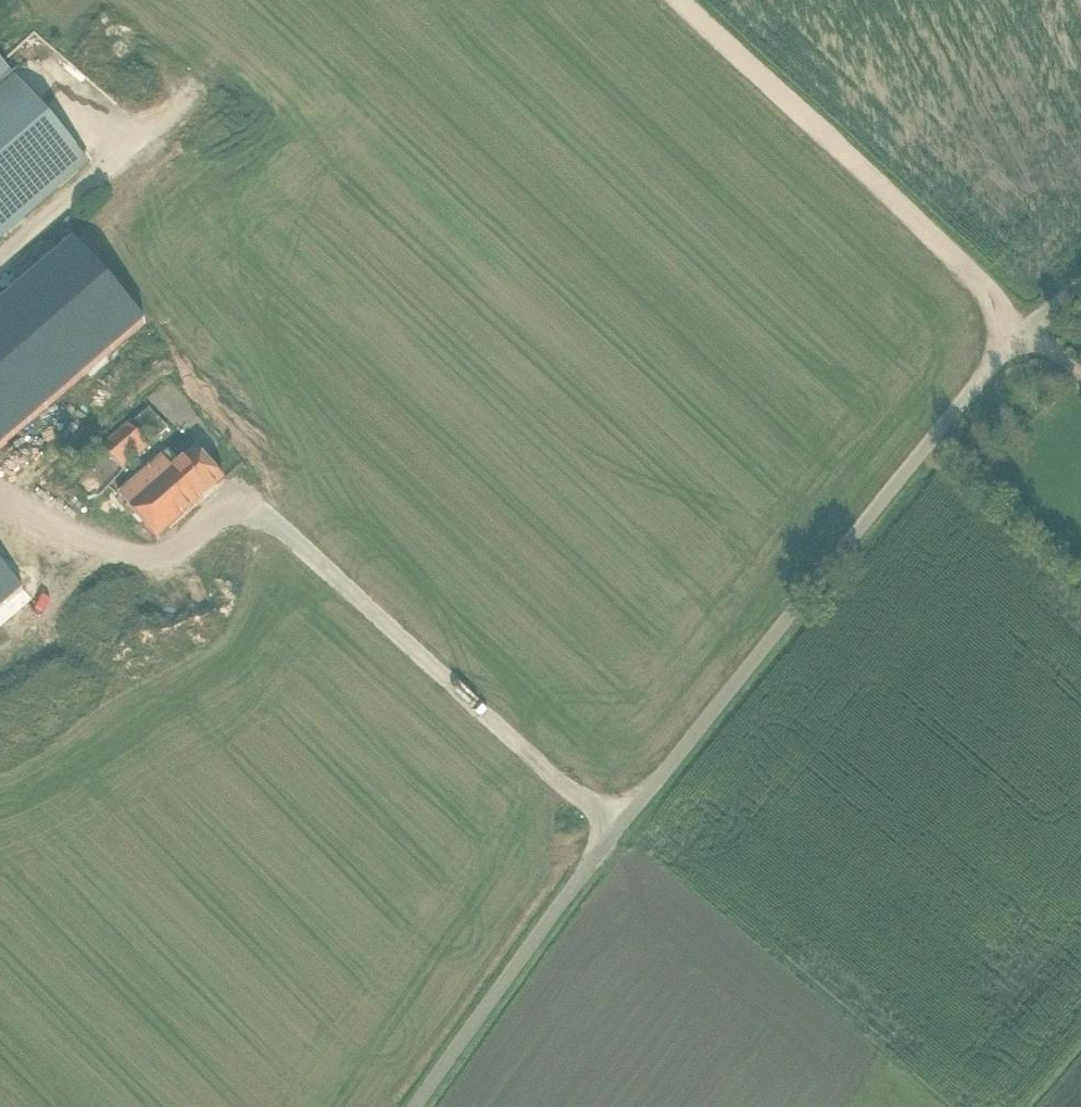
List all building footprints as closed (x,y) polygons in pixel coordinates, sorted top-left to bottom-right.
[(92,165),(0,60),(0,245),(92,165)] [(72,242),(0,305),(0,449),(146,324),(72,242)] [(155,442),(169,427),(149,409),(135,423),(155,442)] [(123,471),(150,447),(127,423),(102,445),(123,471)] [(158,543),(226,482),(196,449),(180,462),(169,450),(117,496),(158,543)]
